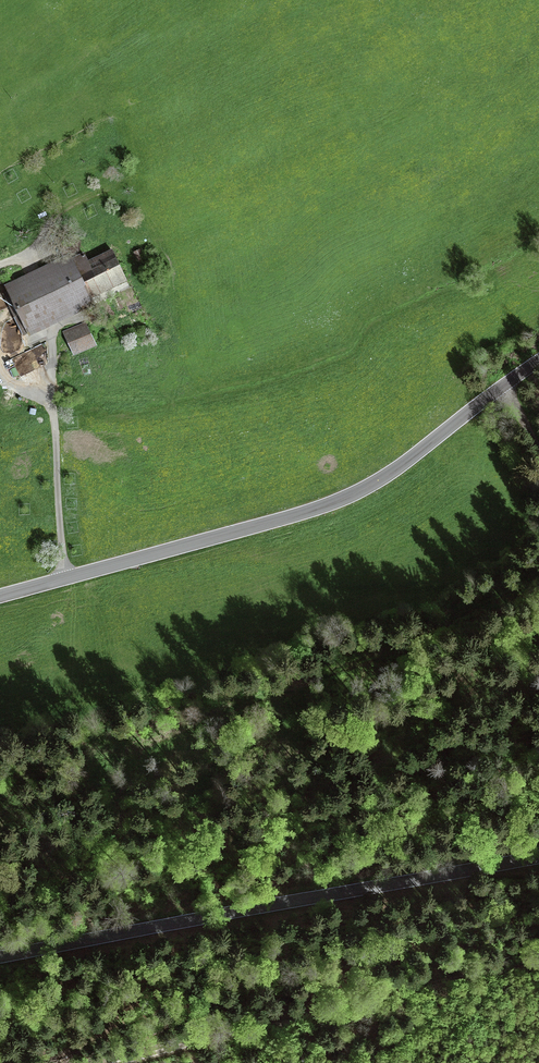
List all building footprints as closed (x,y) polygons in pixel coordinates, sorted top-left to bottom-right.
[(60,237),(53,241),(61,255),(68,251),(60,237)] [(140,250),(134,253),(138,260),(144,257),(140,250)] [(87,264),(83,255),(7,291),(28,333),(55,319),(52,314),(124,279),(112,252),(87,264)] [(166,317),(168,324),(174,321),(172,315),(166,317)] [(83,326),(65,334),(73,352),(92,344),(83,326)]
